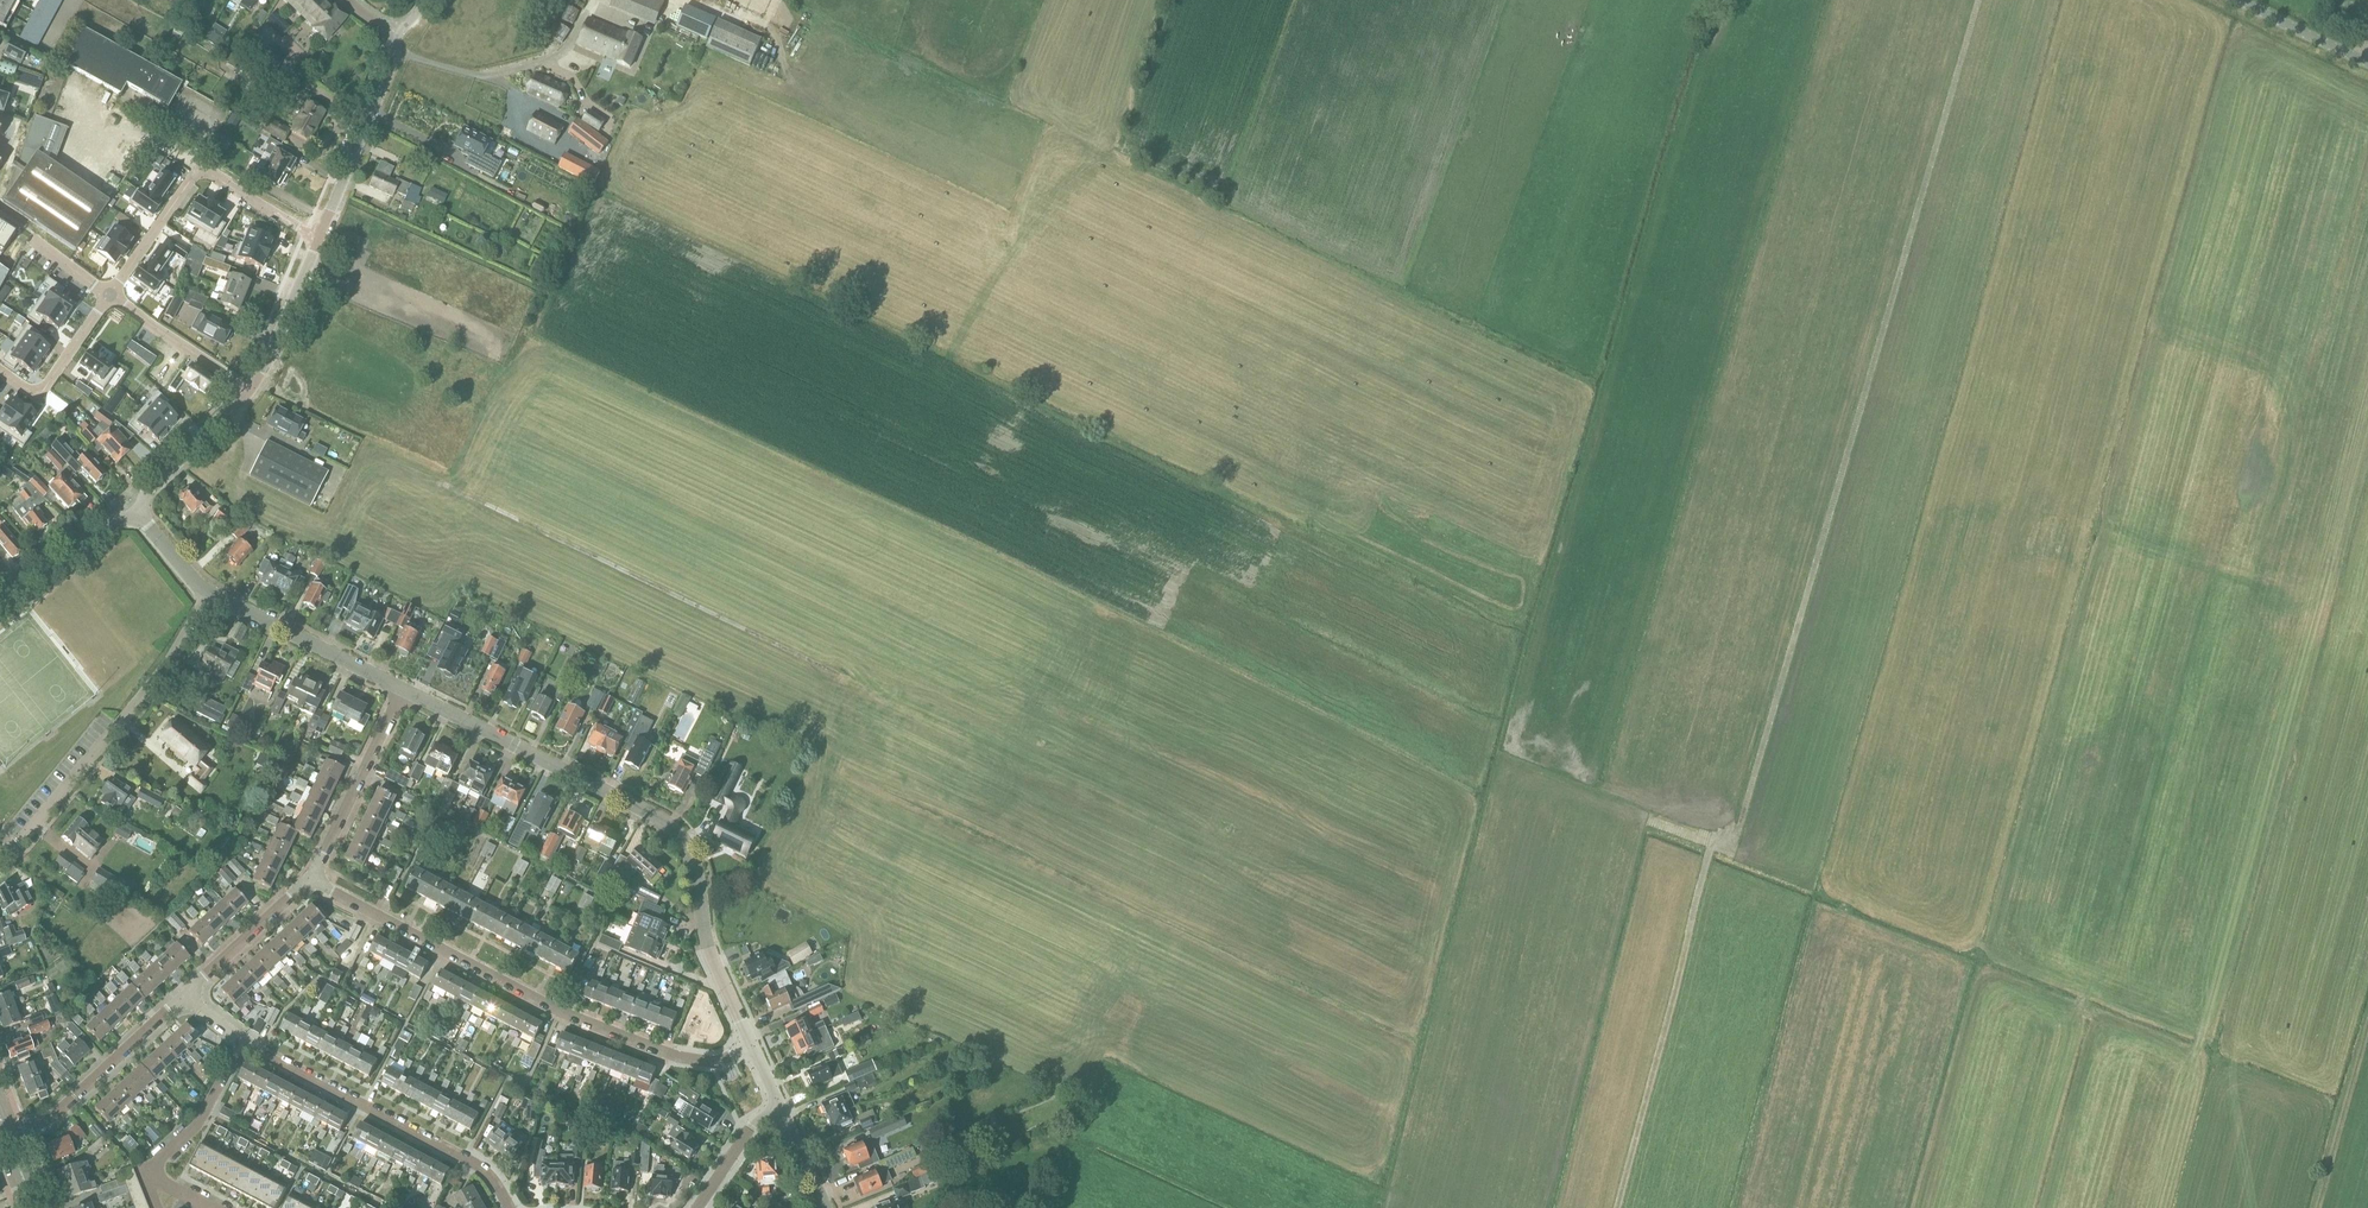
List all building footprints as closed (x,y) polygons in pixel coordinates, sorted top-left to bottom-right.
[(1,26),(15,1),(13,0),(0,0),(0,26),(1,26)] [(37,6),(46,11),(49,5),(41,0),(40,0),(37,6)] [(238,6),(243,10),(245,8),(249,11),(255,2),(256,0),(242,0),(238,6)] [(313,28),(326,41),(347,17),(334,5),(333,7),(325,0),(286,0),(314,26),(313,28)] [(402,12),(405,2),(398,0),(396,0),(393,10),(402,12)] [(658,16),(664,0),(619,0),(658,16)] [(201,8),(194,4),(190,11),(197,15),(201,8)] [(46,11),(37,6),(34,12),(42,17),(46,11)] [(685,6),(677,26),(700,36),(707,39),(716,19),(685,6)] [(256,21),(261,24),(267,14),(262,11),(256,21)] [(42,17),(34,12),(30,19),(39,23),(42,17)] [(589,18),(587,22),(578,43),(617,60),(616,62),(629,67),(642,39),(628,33),(628,35),(589,18)] [(30,19),(27,25),(36,30),(39,23),(30,19)] [(719,21),(708,46),(750,65),(761,40),(719,21)] [(27,25),(23,31),(32,36),(36,30),(27,25)] [(126,85),(140,61),(82,28),(62,63),(120,96),(126,85)] [(32,36),(23,31),(20,38),(29,43),(32,36)] [(222,39),(210,32),(206,39),(218,47),(222,39)] [(260,69),(266,59),(270,51),(252,40),(241,58),(260,69)] [(28,50),(11,41),(4,55),(21,64),(28,50)] [(239,41),(233,51),(240,55),(246,45),(239,41)] [(225,65),(234,70),(240,60),(230,55),(225,65)] [(181,84),(140,61),(126,85),(142,94),(167,109),(181,84)] [(247,79),(271,94),(279,81),(255,66),(247,79)] [(31,74),(20,70),(15,82),(27,86),(31,74)] [(528,95),(558,108),(564,103),(567,96),(565,87),(538,75),(530,80),(527,86),(528,95)] [(9,97),(0,93),(0,113),(3,114),(9,97)] [(324,113),(308,104),(291,133),(307,142),(324,113)] [(582,121),(599,132),(606,121),(589,110),(582,121)] [(527,130),(554,144),(564,126),(537,112),(527,130)] [(230,114),(227,119),(237,125),(240,120),(230,114)] [(2,202),(75,252),(79,246),(106,205),(109,202),(54,165),(67,128),(34,115),(2,202)] [(290,131),(265,117),(259,128),(283,142),(290,131)] [(608,144),(578,120),(569,132),(600,155),(608,144)] [(465,129),(457,146),(466,151),(464,155),(469,158),(466,164),(493,179),(501,164),(490,158),(496,145),(465,129)] [(268,147),(261,160),(289,176),(294,168),(292,166),(295,162),(287,158),(291,151),(269,138),(265,145),(268,147)] [(142,154),(146,157),(150,151),(146,148),(142,154)] [(209,156),(207,158),(214,162),(217,157),(207,151),(206,154),(209,156)] [(162,166),(167,169),(170,163),(165,160),(162,166)] [(289,176),(261,160),(256,168),(250,165),(244,177),(254,183),(258,176),(279,188),(282,184),(284,185),(289,176)] [(394,191),(395,181),(388,178),(393,167),(380,162),(369,186),(392,196),(394,191)] [(567,172),(593,185),(599,173),(582,164),(579,170),(571,166),(567,172)] [(161,174),(146,195),(158,204),(173,182),(171,181),(172,180),(164,174),(163,175),(161,174)] [(409,185),(399,180),(396,178),(395,181),(394,191),(405,196),(400,209),(406,212),(406,210),(410,212),(414,202),(419,204),(422,198),(417,196),(420,188),(410,184),(409,185)] [(428,196),(436,200),(440,191),(432,188),(428,196)] [(137,189),(129,201),(152,218),(154,216),(155,216),(160,209),(159,208),(161,206),(158,204),(146,195),(137,189)] [(207,203),(199,199),(186,220),(199,228),(214,204),(209,201),(207,203)] [(116,202),(112,200),(108,205),(112,208),(116,202)] [(218,207),(214,204),(199,228),(212,236),(225,214),(217,209),(218,207)] [(576,218),(572,213),(564,219),(569,225),(576,218)] [(3,253),(18,231),(0,220),(0,251),(3,253)] [(243,244),(243,245),(268,255),(270,250),(269,249),(272,240),(265,238),(268,229),(259,225),(256,234),(248,231),(243,244)] [(106,240),(105,240),(125,254),(128,250),(127,249),(132,241),(123,235),(124,233),(116,228),(116,229),(114,228),(106,240)] [(563,232),(558,243),(565,246),(570,235),(563,232)] [(103,238),(94,250),(98,254),(98,255),(105,260),(106,259),(115,265),(120,258),(122,259),(125,254),(105,240),(106,240),(103,238)] [(86,246),(82,243),(78,249),(82,252),(86,246)] [(240,243),(234,257),(261,268),(265,259),(266,260),(268,255),(243,245),(243,244),(240,243)] [(188,252),(177,244),(172,251),(184,259),(188,252)] [(159,248),(144,269),(156,278),(171,256),(169,255),(170,253),(162,248),(161,249),(159,248)] [(219,263),(223,264),(226,258),(213,253),(210,259),(218,263),(219,263)] [(188,257),(182,272),(197,278),(203,266),(203,264),(188,257)] [(203,264),(203,266),(216,271),(216,270),(219,263),(218,263),(210,259),(205,258),(203,264)] [(26,270),(31,263),(26,259),(21,266),(26,270)] [(0,266),(0,288),(9,272),(0,266)] [(144,269),(142,268),(140,270),(139,269),(133,277),(135,277),(133,280),(156,296),(165,284),(156,278),(144,269)] [(225,290),(246,298),(249,291),(247,290),(249,283),(226,274),(223,282),(228,283),(225,290)] [(48,288),(40,299),(66,318),(75,306),(60,296),(65,290),(48,278),(43,285),(48,288)] [(185,290),(182,297),(184,298),(182,301),(183,302),(189,305),(191,300),(203,305),(206,306),(208,299),(185,290)] [(246,298),(225,290),(222,296),(218,295),(215,303),(220,305),(220,304),(238,311),(241,304),(244,305),(246,298)] [(174,297),(165,315),(173,319),(182,301),(174,297)] [(40,299),(27,317),(39,326),(43,320),(58,330),(60,328),(61,329),(66,321),(65,320),(66,318),(40,299)] [(204,317),(198,313),(190,328),(205,336),(206,334),(217,340),(216,342),(222,344),(224,340),(226,341),(228,341),(231,334),(230,332),(229,332),(231,328),(205,314),(204,317)] [(27,325),(14,343),(41,362),(42,360),(43,361),(49,353),(48,352),(50,350),(35,340),(39,334),(27,325)] [(144,349),(132,342),(127,349),(138,358),(144,349)] [(14,343),(2,361),(14,370),(18,364),(33,374),(34,372),(35,373),(41,365),(40,364),(41,362),(14,343)] [(82,363),(80,366),(95,376),(91,382),(103,391),(116,371),(105,363),(105,362),(97,357),(96,358),(89,353),(88,355),(87,355),(81,362),(82,363)] [(180,371),(169,388),(176,392),(184,380),(191,384),(190,385),(198,390),(199,390),(206,394),(208,392),(209,392),(214,385),(213,384),(215,381),(205,374),(206,373),(205,373),(204,374),(201,372),(202,370),(201,370),(200,371),(192,366),(186,375),(180,371)] [(92,392),(87,388),(82,394),(88,398),(92,392)] [(167,430),(169,429),(170,429),(176,422),(175,421),(177,419),(164,407),(169,402),(158,392),(143,409),(167,430)] [(5,434),(24,408),(22,406),(23,405),(15,400),(14,401),(12,399),(1,414),(0,413),(0,431),(5,434)] [(111,415),(115,409),(109,404),(104,411),(111,415)] [(304,421),(276,407),(268,424),(302,441),(305,434),(299,431),(304,421)] [(24,408),(5,434),(23,447),(32,435),(26,431),(36,416),(24,408)] [(167,430),(143,409),(128,425),(139,435),(144,430),(157,441),(159,439),(160,440),(167,433),(166,432),(167,430)] [(100,411),(94,418),(101,423),(109,429),(114,421),(100,411)] [(101,423),(97,427),(98,428),(125,456),(132,450),(126,444),(123,441),(126,439),(129,442),(134,437),(114,421),(109,429),(101,423)] [(84,422),(77,429),(82,434),(91,444),(95,441),(98,438),(93,432),(89,427),(84,422)] [(47,428),(40,435),(45,440),(52,433),(47,428)] [(98,428),(93,432),(98,438),(95,441),(97,443),(117,464),(125,456),(98,428)] [(60,439),(51,447),(76,473),(80,469),(88,478),(89,476),(96,483),(99,481),(102,480),(102,477),(105,475),(99,467),(100,466),(94,460),(93,461),(86,454),(82,459),(73,450),(72,452),(60,439)] [(267,441),(249,475),(311,507),(329,473),(267,441)] [(66,465),(54,452),(52,450),(45,457),(59,471),(66,465)] [(0,468),(0,473),(9,480),(14,474),(10,471),(7,469),(2,465),(0,468)] [(64,473),(57,480),(76,501),(80,505),(87,498),(83,495),(84,494),(69,479),(74,474),(68,468),(68,467),(63,472),(64,473)] [(12,468),(10,471),(14,474),(28,483),(29,484),(42,497),(43,498),(50,492),(36,477),(35,477),(31,473),(28,476),(26,477),(12,468)] [(57,480),(49,487),(69,508),(76,501),(57,480)] [(25,502),(14,510),(27,528),(32,525),(38,532),(40,530),(42,531),(44,529),(45,527),(47,525),(41,517),(43,516),(40,511),(41,510),(39,508),(38,507),(46,500),(44,498),(43,498),(42,497),(29,484),(18,492),(21,496),(25,502)] [(193,513),(199,508),(205,514),(212,508),(199,493),(198,495),(191,487),(183,494),(180,494),(179,497),(179,498),(179,501),(182,501),(193,513)] [(225,526),(232,517),(221,508),(214,517),(225,526)] [(239,540),(227,555),(239,565),(254,546),(242,536),(253,523),(244,515),(229,533),(239,540)] [(0,527),(0,543),(12,557),(22,549),(2,526),(0,527)] [(295,559),(293,558),(299,547),(296,545),(292,553),(289,552),(288,555),(286,554),(282,561),(287,563),(292,566),(295,559)] [(264,560),(258,573),(264,576),(261,582),(264,583),(263,585),(267,587),(268,585),(275,589),(284,569),(270,562),(270,563),(264,560)] [(310,574),(318,578),(325,564),(317,560),(310,574)] [(284,569),(275,589),(282,592),(281,594),(285,596),(286,594),(288,595),(291,589),(298,593),(305,580),(297,576),(284,569)] [(314,585),(313,584),(303,603),(309,605),(309,608),(313,610),(315,609),(316,609),(321,600),(326,603),(330,594),(325,591),(319,588),(322,582),(317,579),(314,585)] [(356,606),(359,590),(350,586),(341,604),(339,603),(333,615),(339,618),(343,611),(344,609),(352,613),(346,623),(353,627),(353,629),(357,631),(359,630),(360,630),(369,612),(356,606)] [(409,656),(409,655),(410,654),(411,654),(423,629),(409,622),(416,608),(408,604),(403,614),(397,626),(405,630),(397,647),(401,650),(401,651),(401,652),(400,652),(400,653),(400,654),(401,654),(401,655),(401,656),(402,656),(402,657),(403,657),(404,657),(405,657),(406,657),(407,657),(408,657),(408,656),(409,656)] [(397,626),(403,614),(392,610),(387,621),(397,626)] [(461,615),(453,611),(449,618),(457,622),(461,615)] [(383,619),(369,612),(360,630),(365,633),(364,634),(373,639),(383,619)] [(437,646),(436,649),(446,654),(442,663),(439,669),(445,672),(444,674),(446,677),(449,678),(452,678),(453,676),(455,677),(467,653),(456,647),(459,641),(464,631),(449,623),(437,646)] [(229,637),(240,642),(246,629),(236,624),(229,637)] [(490,638),(483,652),(492,657),(495,650),(498,643),(499,642),(490,638)] [(497,662),(496,665),(493,664),(481,690),(485,692),(484,695),(489,697),(490,694),(493,696),(507,666),(498,662),(507,642),(500,639),(499,642),(498,643),(495,650),(492,657),(490,659),(497,662)] [(224,644),(220,651),(211,646),(201,663),(214,671),(212,675),(213,679),(217,681),(222,680),(233,660),(234,661),(238,653),(239,652),(224,644)] [(523,650),(518,662),(527,666),(532,654),(531,654),(531,653),(523,650)] [(257,676),(249,672),(241,687),(250,692),(254,684),(270,692),(276,680),(278,681),(285,667),(273,661),(270,667),(266,665),(264,670),(259,668),(257,671),(259,672),(257,676)] [(299,709),(312,682),(302,676),(299,682),(294,679),(287,695),(280,692),(272,710),(279,713),(287,695),(296,700),(293,706),(299,709)] [(516,676),(504,701),(516,707),(528,681),(516,676)] [(636,679),(626,700),(637,706),(647,685),(636,679)] [(322,686),(312,682),(299,709),(304,711),(313,716),(316,710),(325,694),(319,691),(322,686)] [(545,688),(544,690),(540,697),(532,713),(534,714),(533,716),(539,719),(541,717),(546,719),(556,699),(562,702),(568,690),(561,686),(557,695),(545,688)] [(537,688),(531,699),(532,699),(535,701),(541,689),(537,688)] [(605,694),(595,689),(587,707),(596,711),(605,694)] [(680,698),(690,702),(692,698),(682,693),(680,698)] [(348,696),(346,698),(340,695),(332,711),(344,717),(342,722),(342,723),(353,702),(351,701),(351,698),(348,696)] [(606,696),(599,711),(608,715),(615,700),(606,696)] [(201,705),(197,713),(220,724),(224,717),(222,716),(226,709),(205,698),(201,705)] [(357,704),(353,702),(342,723),(347,725),(350,720),(364,727),(369,717),(362,714),(365,708),(364,707),(365,705),(365,704),(360,701),(358,702),(357,704)] [(572,737),(573,735),(585,713),(569,705),(557,730),(572,737)] [(683,714),(682,710),(675,707),(672,714),(681,719),(683,714)] [(322,712),(316,710),(313,716),(308,727),(314,730),(315,727),(321,714),(322,712)] [(623,737),(612,731),(602,750),(615,756),(622,741),(628,743),(642,714),(636,711),(623,737)] [(315,727),(314,730),(313,731),(320,735),(323,730),(329,718),(321,714),(315,727)] [(642,716),(625,750),(626,751),(627,748),(632,750),(625,763),(632,766),(631,767),(637,770),(637,769),(639,770),(651,745),(644,741),(653,723),(646,719),(646,718),(642,716)] [(227,728),(235,731),(239,722),(231,718),(228,724),(227,728)] [(202,780),(203,779),(205,780),(214,769),(202,759),(209,751),(173,721),(159,738),(167,744),(166,747),(185,763),(187,760),(195,766),(192,769),(198,774),(196,776),(193,774),(187,781),(201,793),(208,785),(202,780)] [(602,750),(612,731),(599,725),(589,744),(602,750)] [(413,761),(425,737),(418,734),(418,732),(415,730),(413,731),(411,730),(398,754),(413,761)] [(345,748),(332,741),(327,752),(340,758),(345,748)] [(361,746),(355,743),(351,746),(349,751),(357,755),(361,746)] [(437,771),(448,749),(436,743),(425,765),(437,771)] [(459,754),(448,749),(437,771),(448,777),(451,772),(450,771),(459,754)] [(667,776),(665,781),(666,784),(668,785),(668,786),(669,786),(670,790),(675,792),(677,790),(684,794),(694,772),(703,777),(704,777),(706,771),(708,772),(712,764),(711,763),(714,756),(713,755),(705,751),(704,751),(699,762),(683,755),(679,763),(677,764),(675,769),(675,770),(672,776),(671,776),(667,776)] [(269,758),(260,754),(255,764),(264,768),(269,758)] [(326,762),(319,776),(336,784),(337,784),(337,783),(336,783),(343,770),(344,769),(326,761),(325,761),(326,762)] [(457,792),(459,793),(467,797),(470,791),(482,767),(480,766),(479,764),(476,763),(474,763),(471,761),(459,785),(460,786),(457,792)] [(418,764),(411,778),(411,779),(414,780),(419,782),(426,768),(418,764)] [(305,765),(302,771),(312,776),(315,769),(305,765)] [(485,769),(482,767),(470,791),(481,796),(485,798),(489,790),(485,788),(493,773),(491,772),(490,770),(487,768),(485,769)] [(406,788),(409,780),(398,775),(399,772),(391,768),(385,779),(406,788)] [(730,806),(731,808),(732,811),(726,822),(724,821),(714,841),(746,857),(756,837),(731,825),(737,813),(740,813),(743,810),(744,807),(744,804),(742,801),(739,799),(736,799),(733,801),(728,798),(739,775),(729,770),(714,800),(724,805),(725,803),(730,806)] [(319,776),(313,790),(329,798),(330,798),(330,797),(336,784),(319,776)] [(299,778),(296,785),(305,790),(308,783),(299,778)] [(453,782),(454,781),(447,778),(439,795),(445,798),(446,798),(448,792),(453,782)] [(123,818),(136,800),(129,795),(131,791),(124,787),(123,788),(111,779),(101,792),(106,796),(102,802),(113,810),(123,818)] [(503,809),(515,785),(503,779),(495,795),(494,795),(491,803),(503,809)] [(459,785),(453,782),(448,792),(455,796),(457,792),(460,786),(459,785)] [(515,785),(503,809),(507,811),(506,812),(513,816),(526,790),(515,785)] [(380,789),(373,803),(389,811),(396,797),(380,789)] [(313,790),(306,804),(323,812),(324,811),(323,811),(329,798),(313,790)] [(157,796),(149,791),(144,801),(152,805),(157,796)] [(292,792),(289,799),(298,804),(302,797),(292,792)] [(446,798),(445,798),(440,809),(448,813),(456,796),(455,796),(448,792),(446,798)] [(406,793),(402,802),(417,809),(421,801),(406,793)] [(529,816),(525,813),(524,813),(525,814),(509,844),(519,849),(531,826),(540,831),(545,821),(547,822),(552,812),(550,811),(554,803),(540,796),(529,816)] [(389,811),(373,803),(366,817),(383,825),(389,811)] [(306,804),(299,817),(316,826),(317,826),(317,825),(316,825),(323,812),(306,804)] [(295,811),(286,806),(282,813),(291,817),(295,811)] [(479,813),(473,810),(471,809),(464,821),(473,826),(479,813)] [(481,810),(479,813),(473,826),(481,830),(489,814),(481,810)] [(404,822),(407,815),(398,811),(394,817),(404,822)] [(279,820),(262,813),(261,812),(257,821),(263,823),(264,821),(276,827),(279,820)] [(547,843),(541,856),(548,859),(552,861),(564,836),(575,841),(581,831),(577,829),(582,819),(581,818),(582,817),(576,814),(575,815),(569,812),(557,837),(551,834),(547,843)] [(299,817),(293,831),(297,833),(310,840),(310,839),(316,826),(299,817)] [(383,825),(366,817),(359,831),(376,839),(383,825)] [(510,834),(517,820),(510,817),(503,830),(510,834)] [(78,819),(63,837),(73,845),(73,844),(91,859),(101,846),(100,845),(89,836),(92,832),(87,828),(88,827),(78,819)] [(120,825),(117,830),(130,837),(133,832),(120,825)] [(280,826),(273,840),(290,848),(290,847),(297,833),(293,831),(279,825),(280,826)] [(391,825),(388,831),(397,836),(400,829),(391,825)] [(465,830),(455,825),(448,838),(458,843),(465,830)] [(598,855),(610,831),(598,825),(586,849),(598,855)] [(259,829),(256,835),(266,840),(269,833),(259,829)] [(359,831),(353,845),(369,853),(376,839),(359,831)] [(610,831),(598,855),(599,855),(599,854),(610,859),(621,836),(610,831)] [(227,837),(219,848),(225,852),(233,841),(227,837)] [(394,844),(384,839),(381,845),(391,850),(394,844)] [(273,840),(266,854),(283,862),(284,861),(283,861),(290,848),(273,840)] [(497,847),(487,842),(481,855),(490,860),(497,847)] [(253,843),(250,849),(258,854),(262,847),(253,843)] [(369,853),(353,845),(346,859),(362,867),(369,853)] [(581,863),(587,851),(579,847),(573,859),(581,863)] [(650,855),(641,847),(629,861),(629,862),(626,865),(635,873),(638,870),(639,870),(638,869),(650,855)] [(55,863),(66,871),(67,871),(73,862),(62,853),(55,863)] [(266,854),(259,868),(276,876),(277,876),(277,875),(283,862),(266,854)] [(664,867),(650,855),(638,869),(639,870),(638,870),(643,874),(641,876),(653,887),(661,878),(658,874),(664,867)] [(234,859),(227,865),(238,878),(245,872),(234,859)] [(522,877),(529,864),(520,859),(513,872),(522,877)] [(612,870),(614,868),(606,864),(600,875),(607,880),(612,870)] [(387,881),(394,885),(402,871),(395,867),(387,881)] [(236,880),(225,868),(218,874),(229,886),(236,880)] [(252,881),(270,890),(270,889),(276,876),(259,868),(253,881),(252,881)] [(128,885),(99,869),(91,883),(93,884),(90,889),(106,898),(107,896),(109,892),(120,898),(122,896),(128,885)] [(438,905),(448,886),(416,869),(406,888),(438,905)] [(621,875),(612,870),(607,880),(615,884),(621,875)] [(553,876),(546,890),(550,892),(555,894),(562,881),(553,876)] [(646,900),(651,892),(640,886),(641,885),(632,880),(624,889),(635,895),(646,900)] [(0,890),(0,896),(3,901),(0,903),(0,905),(3,911),(7,909),(7,908),(15,904),(16,906),(19,911),(33,904),(29,896),(27,890),(20,894),(18,888),(15,890),(14,888),(12,884),(0,890)] [(448,886),(438,905),(471,923),(481,904),(448,886)] [(222,900),(235,915),(247,904),(234,890),(222,900)] [(585,894),(579,907),(586,911),(584,914),(588,916),(590,912),(588,911),(594,899),(585,894)] [(203,896),(197,901),(205,910),(210,905),(203,896)] [(235,915),(222,900),(211,911),(224,925),(235,915)] [(635,928),(664,940),(669,928),(659,923),(660,920),(657,918),(661,909),(644,902),(638,916),(640,916),(635,928)] [(514,921),(481,904),(471,923),(504,940),(514,921)] [(313,906),(301,916),(314,930),(326,919),(313,906)] [(191,907),(186,912),(193,920),(198,915),(191,907)] [(224,925),(211,911),(199,921),(212,936),(224,925)] [(174,915),(167,921),(179,933),(185,927),(174,915)] [(301,916),(290,927),(302,940),(314,930),(301,916)] [(212,936),(199,921),(188,932),(201,946),(212,936)] [(546,938),(514,921),(504,940),(536,957),(546,938)] [(354,924),(349,933),(346,939),(347,939),(354,942),(361,928),(354,924)] [(13,926),(3,930),(9,947),(26,941),(23,931),(16,933),(13,926)] [(290,927),(279,937),(291,951),(302,940),(290,927)] [(664,940),(635,928),(635,929),(631,938),(629,938),(625,948),(655,960),(656,959),(658,959),(663,948),(661,947),(664,940)] [(316,937),(323,945),(328,941),(321,933),(316,937)] [(291,951),(279,937),(267,948),(280,961),(291,951)] [(602,937),(598,944),(618,953),(621,945),(602,937)] [(383,959),(390,944),(378,938),(370,953),(383,959)] [(546,938),(536,957),(569,974),(579,955),(546,938)] [(335,951),(340,956),(352,944),(347,939),(335,951)] [(36,947),(36,946),(33,940),(28,942),(30,949),(36,947)] [(150,945),(157,953),(163,948),(156,940),(150,945)] [(305,948),(312,956),(317,951),(310,943),(305,948)] [(176,944),(165,955),(178,969),(189,958),(176,944)] [(403,951),(390,944),(383,959),(395,966),(403,951)] [(790,954),(794,963),(811,953),(806,945),(790,954)] [(0,950),(0,959),(12,954),(9,947),(0,950)] [(267,948),(256,958),(268,972),(280,961),(267,948)] [(144,951),(139,956),(146,964),(152,959),(144,951)] [(416,958),(403,951),(395,966),(408,973),(416,958)] [(293,958),(301,966),(306,962),(298,954),(293,958)] [(762,984),(789,969),(788,965),(763,956),(760,957),(759,954),(747,959),(748,963),(745,964),(747,968),(744,969),(747,977),(751,976),(752,979),(759,977),(762,984)] [(165,955),(153,965),(166,979),(178,969),(165,955)] [(821,955),(807,961),(809,967),(823,961),(821,955)] [(589,956),(584,967),(590,970),(596,960),(589,956)] [(365,957),(361,965),(366,968),(370,959),(365,957)] [(268,972),(256,958),(245,969),(257,982),(268,972)] [(416,958),(408,973),(421,979),(429,965),(416,958)] [(133,961),(127,966),(135,974),(140,969),(133,961)] [(377,963),(373,972),(378,974),(382,966),(377,963)] [(282,969),(289,977),(294,972),(287,964),(282,969)] [(153,965),(142,976),(155,990),(166,979),(153,965)] [(257,982),(245,969),(233,979),(246,993),(257,982)] [(343,973),(335,969),(331,979),(338,983),(343,973)] [(600,969),(597,978),(603,980),(606,971),(600,969)] [(390,970),(385,978),(390,981),(395,972),(390,970)] [(121,971),(116,976),(123,984),(129,979),(121,971)] [(446,993),(454,978),(441,971),(433,986),(446,993)] [(614,974),(610,983),(613,984),(616,985),(619,976),(614,974)] [(271,979),(278,987),(283,982),(276,975),(271,979)] [(34,976),(28,978),(27,978),(14,983),(18,991),(31,986),(30,985),(36,983),(34,976)] [(142,976),(131,986),(143,1000),(155,990),(142,976)] [(403,976),(398,985),(403,988),(408,979),(403,976)] [(454,978),(446,993),(459,1000),(467,984),(454,978)] [(577,995),(591,1001),(598,984),(584,978),(577,995)] [(246,993),(233,979),(221,990),(234,1003),(246,993)] [(627,979),(624,988),(629,990),(633,981),(627,979)] [(110,982),(105,987),(112,995),(117,990),(110,982)] [(50,993),(55,992),(52,983),(47,985),(50,993)] [(362,996),(366,987),(358,983),(353,992),(362,996)] [(774,987),(764,991),(767,997),(768,1000),(767,1001),(769,1005),(770,1005),(773,1012),(790,1004),(793,1012),(841,990),(829,986),(804,997),(803,994),(801,992),(798,989),(796,988),(793,987),(785,990),(784,990),(781,983),(774,987)] [(416,984),(409,997),(416,1001),(423,988),(416,984)] [(467,984),(459,1000),(471,1006),(480,991),(467,984)] [(591,1001),(605,1006),(611,989),(598,984),(591,1001)] [(640,984),(637,993),(643,995),(646,986),(640,984)] [(259,990),(266,998),(271,993),(264,985),(259,990)] [(131,986),(119,996),(132,1010),(143,1000),(131,986)] [(334,990),(329,987),(325,994),(330,997),(334,990)] [(106,1000),(99,992),(95,988),(90,992),(94,997),(93,997),(100,1005),(106,1000)] [(618,1011),(624,994),(611,989),(605,1006),(618,1011)] [(654,989),(650,998),(656,1000),(659,991),(654,989)] [(429,990),(425,999),(429,1002),(434,993),(429,990)] [(492,998),(480,991),(471,1006),(484,1013),(492,998)] [(11,999),(8,993),(0,996),(0,1014),(19,1006),(16,997),(11,999)] [(46,997),(53,1016),(61,1014),(53,994),(46,997)] [(631,1016),(638,999),(624,994),(618,1011),(631,1016)] [(667,994),(664,1003),(669,1005),(673,996),(667,994)] [(119,996),(108,1007),(121,1021),(132,1010),(119,996)] [(441,997),(437,1005),(441,1008),(446,999),(441,997)] [(492,998),(484,1013),(497,1020),(505,1004),(492,998)] [(833,1006),(829,998),(823,1001),(827,1008),(833,1006)] [(638,999),(631,1016),(644,1021),(651,1004),(638,999)] [(680,999),(676,1008),(682,1010),(685,1001),(680,999)] [(87,1003),(85,1005),(82,1008),(89,1016),(95,1011),(87,1003)] [(356,1029),(361,1032),(370,1015),(374,1007),(369,1004),(356,1029)] [(454,1004),(449,1012),(454,1015),(459,1006),(454,1004)] [(505,1004),(497,1020),(509,1026),(517,1011),(505,1004)] [(664,1010),(651,1004),(644,1021),(658,1027),(664,1010)] [(306,1005),(302,1014),(307,1016),(311,1008),(306,1005)] [(812,1018),(824,1012),(821,1005),(808,1010),(812,1018)] [(19,1006),(0,1014),(0,1021),(3,1029),(20,1023),(17,1016),(22,1014),(19,1006)] [(108,1007),(96,1017),(109,1031),(121,1021),(108,1007)] [(281,1011),(273,1007),(266,1021),(265,1022),(273,1026),(281,1011)] [(381,1010),(374,1007),(370,1015),(377,1018),(381,1010)] [(466,1010),(462,1019),(467,1021),(471,1013),(466,1010)] [(678,1015),(664,1010),(658,1027),(671,1032),(678,1015)] [(517,1011),(509,1026),(522,1033),(530,1018),(517,1011)] [(319,1012),(315,1020),(320,1023),(324,1015),(319,1012)] [(44,1020),(41,1013),(28,1018),(32,1026),(44,1020)] [(76,1013),(70,1018),(77,1026),(83,1021),(76,1013)] [(847,1018),(850,1025),(861,1020),(858,1013),(847,1018)] [(293,1036),(301,1021),(289,1015),(281,1030),(293,1036)] [(109,1031),(96,1017),(85,1028),(98,1042),(109,1031)] [(479,1017),(474,1025),(479,1028),(484,1020),(479,1017)] [(253,1031),(254,1032),(259,1034),(265,1022),(266,1021),(259,1018),(253,1031)] [(543,1025),(530,1018),(522,1033),(535,1040),(543,1025)] [(793,1042),(826,1027),(823,1021),(814,1026),(813,1023),(811,1018),(805,1021),(787,1029),(793,1042)] [(332,1019),(327,1027),(332,1030),(337,1021),(332,1019)] [(47,1021),(41,1023),(27,1028),(30,1036),(28,1037),(28,1036),(5,1045),(10,1058),(17,1056),(19,1061),(29,1057),(27,1052),(36,1048),(38,1046),(34,1035),(50,1028),(47,1021)] [(301,1021),(293,1036),(306,1043),(314,1028),(301,1021)] [(76,1039),(82,1033),(71,1023),(66,1029),(76,1039)] [(174,1035),(186,1048),(198,1037),(186,1024),(174,1035)] [(491,1024),(487,1032),(492,1035),(496,1026),(491,1024)] [(349,1028),(348,1027),(344,1025),(340,1034),(345,1036),(349,1028)] [(817,1048),(818,1049),(825,1046),(828,1054),(863,1039),(867,1038),(862,1026),(826,1042),(824,1037),(829,1035),(826,1027),(793,1042),(799,1055),(799,1056),(817,1048)] [(314,1028),(306,1043),(319,1050),(326,1035),(314,1028)] [(504,1030),(499,1039),(504,1041),(509,1033),(504,1030)] [(357,1032),(353,1040),(357,1043),(362,1035),(357,1032)] [(571,1055),(577,1040),(563,1034),(557,1049),(571,1055)] [(186,1048),(174,1035),(162,1045),(175,1058),(186,1048)] [(339,1041),(326,1035),(319,1050),(331,1056),(339,1041)] [(870,1036),(867,1038),(863,1039),(865,1045),(872,1042),(870,1036)] [(517,1037),(512,1046),(517,1048),(521,1040),(517,1037)] [(352,1048),(344,1063),(356,1070),(364,1055),(368,1048),(370,1050),(374,1041),(370,1039),(365,1047),(362,1045),(360,1046),(358,1051),(352,1048)] [(391,1056),(397,1060),(406,1042),(399,1039),(391,1056)] [(457,1050),(464,1053),(469,1043),(462,1039),(457,1050)] [(60,1061),(58,1063),(67,1072),(88,1051),(78,1040),(63,1055),(62,1054),(60,1056),(61,1057),(59,1059),(60,1061)] [(577,1040),(571,1055),(584,1060),(590,1045),(577,1040)] [(352,1048),(339,1041),(331,1056),(344,1063),(352,1048)] [(534,1063),(542,1047),(534,1042),(526,1059),(534,1063)] [(51,1058),(56,1056),(51,1044),(41,1053),(44,1060),(51,1058)] [(162,1045),(151,1056),(163,1069),(175,1058),(162,1045)] [(382,1045),(378,1054),(382,1056),(387,1048),(382,1045)] [(590,1045),(584,1060),(597,1065),(603,1050),(590,1045)] [(224,1049),(217,1046),(210,1060),(216,1064),(224,1049)] [(556,1056),(558,1050),(548,1046),(542,1060),(554,1066),(558,1057),(556,1056)] [(831,1062),(819,1068),(807,1073),(809,1079),(808,1080),(811,1086),(812,1085),(813,1087),(842,1075),(835,1059),(845,1055),(842,1048),(828,1055),(831,1062)] [(617,1055),(603,1050),(597,1065),(611,1070),(617,1055)] [(189,1056),(196,1064),(201,1059),(194,1051),(189,1056)] [(364,1055),(356,1070),(370,1077),(378,1062),(364,1055)] [(462,1055),(460,1060),(467,1064),(469,1059),(462,1055)] [(617,1055),(611,1070),(624,1075),(630,1060),(617,1055)] [(151,1056),(140,1066),(152,1079),(163,1069),(151,1056)] [(409,1059),(404,1068),(409,1070),(413,1062),(409,1059)] [(67,1072),(58,1063),(55,1060),(50,1065),(61,1077),(67,1072)] [(567,1071),(571,1063),(565,1060),(562,1069),(567,1071)] [(630,1060),(624,1075),(621,1082),(620,1081),(616,1090),(622,1092),(625,1084),(629,1085),(631,1078),(637,1081),(643,1066),(630,1060)] [(23,1083),(40,1076),(35,1062),(18,1068),(23,1083)] [(178,1067),(185,1074),(190,1069),(183,1062),(178,1067)] [(252,1085),(260,1069),(247,1062),(239,1077),(252,1085)] [(503,1069),(499,1067),(500,1066),(496,1064),(493,1068),(501,1072),(503,1069)] [(861,1065),(845,1072),(849,1083),(866,1076),(861,1065)] [(152,1079),(140,1066),(128,1077),(141,1090),(152,1079)] [(426,1069),(421,1066),(417,1074),(422,1077),(426,1069)] [(585,1068),(580,1066),(576,1075),(578,1076),(576,1081),(581,1084),(583,1078),(581,1077),(585,1068)] [(643,1066),(637,1081),(650,1086),(647,1092),(654,1095),(659,1081),(653,1079),(656,1071),(643,1066)] [(273,1076),(260,1069),(252,1085),(265,1091),(273,1076)] [(395,1090),(403,1075),(391,1069),(383,1083),(395,1090)] [(593,1071),(589,1080),(591,1080),(589,1087),(591,1088),(597,1073),(593,1071)] [(40,1076),(23,1083),(28,1097),(30,1096),(31,1099),(35,1097),(34,1095),(38,1094),(40,1100),(48,1097),(45,1091),(43,1084),(48,1081),(45,1072),(40,1076)] [(166,1077),(174,1085),(179,1080),(171,1072),(166,1077)] [(434,1073),(429,1081),(434,1084),(439,1075),(434,1073)] [(876,1081),(873,1074),(845,1086),(847,1093),(848,1094),(849,1093),(858,1090),(859,1091),(877,1083),(876,1081)] [(403,1075),(395,1090),(408,1097),(416,1082),(403,1075)] [(465,1075),(459,1086),(455,1094),(459,1097),(464,1089),(461,1087),(467,1076),(465,1075)] [(273,1076),(265,1091),(261,1098),(259,1096),(255,1105),(259,1107),(263,1100),(268,1102),(271,1095),(277,1098),(285,1083),(273,1076)] [(600,1084),(608,1087),(611,1078),(604,1076),(600,1084)] [(128,1077),(117,1087),(130,1100),(141,1090),(128,1077)] [(451,1082),(449,1081),(446,1079),(442,1088),(447,1090),(451,1082)] [(416,1082),(408,1097),(421,1104),(428,1089),(416,1082)] [(155,1088),(162,1095),(167,1090),(160,1083),(155,1088)] [(230,1091),(235,1094),(239,1086),(234,1083),(230,1091)] [(285,1083),(277,1098),(290,1105),(298,1090),(285,1083)] [(633,1097),(637,1088),(632,1086),(628,1095),(633,1097)] [(679,1115),(678,1115),(696,1126),(698,1122),(709,1129),(710,1128),(712,1128),(714,1124),(714,1122),(717,1116),(706,1110),(707,1109),(696,1102),(699,1096),(683,1086),(679,1092),(689,1099),(686,1103),(685,1103),(686,1104),(679,1115)] [(117,1087),(106,1098),(118,1111),(130,1100),(117,1087)] [(441,1095),(428,1089),(421,1104),(433,1110),(441,1095)] [(244,1099),(247,1100),(251,1092),(246,1090),(242,1098),(244,1099)] [(310,1096),(298,1090),(290,1105),(302,1111),(310,1096)] [(561,1092),(558,1099),(566,1101),(569,1094),(561,1092)] [(144,1098),(151,1106),(156,1101),(149,1093),(144,1098)] [(472,1093),(468,1101),(473,1104),(477,1096),(472,1093)] [(848,1094),(847,1093),(840,1096),(821,1104),(822,1106),(821,1107),(824,1114),(825,1113),(827,1118),(852,1108),(852,1107),(855,1106),(849,1093),(848,1094)] [(454,1102),(441,1095),(433,1110),(446,1117),(454,1102)] [(310,1096),(302,1111),(315,1118),(323,1103),(310,1096)] [(118,1111),(106,1098),(94,1109),(106,1122),(118,1111)] [(233,1120),(237,1122),(237,1121),(248,1101),(247,1100),(244,1099),(237,1113),(233,1120)] [(558,1099),(555,1105),(564,1109),(566,1102),(566,1101),(558,1099)] [(480,1108),(482,1109),(485,1111),(489,1102),(484,1100),(480,1108)] [(454,1102),(446,1117),(458,1124),(466,1109),(454,1102)] [(272,1114),(276,1105),(272,1103),(267,1111),(264,1115),(268,1117),(270,1113),(272,1114)] [(323,1103),(315,1118),(312,1124),(309,1123),(305,1132),(309,1134),(314,1126),(318,1129),(322,1122),(328,1125),(336,1110),(323,1103)] [(138,1104),(132,1109),(140,1116),(145,1111),(138,1104)] [(507,1108),(500,1104),(494,1118),(501,1121),(507,1108)] [(237,1113),(223,1106),(219,1113),(233,1120),(237,1113)] [(527,1120),(535,1121),(536,1107),(527,1106),(527,1120)] [(615,1109),(612,1108),(610,1114),(609,1113),(606,1121),(605,1123),(608,1124),(609,1122),(610,1122),(615,1109)] [(852,1108),(827,1118),(831,1126),(832,1125),(835,1131),(852,1124),(858,1121),(855,1117),(852,1108)] [(471,1130),(479,1116),(472,1112),(466,1109),(458,1124),(471,1130)] [(280,1118),(284,1121),(289,1112),(284,1110),(280,1118)] [(349,1117),(336,1110),(328,1125),(341,1132),(349,1117)] [(248,1125),(253,1115),(247,1112),(242,1122),(248,1125)] [(121,1119),(128,1127),(133,1122),(126,1114),(121,1119)] [(673,1115),(672,1115),(668,1122),(677,1128),(682,1121),(673,1115)] [(875,1115),(860,1121),(862,1128),(878,1121),(875,1115)] [(292,1125),(297,1127),(301,1119),(297,1116),(292,1125)] [(974,1126),(977,1134),(983,1131),(982,1129),(995,1123),(992,1118),(974,1126)] [(594,1124),(603,1128),(605,1122),(596,1119),(594,1124)] [(870,1131),(874,1140),(902,1128),(898,1119),(870,1131)] [(500,1152),(515,1130),(503,1122),(488,1143),(500,1152)] [(366,1145),(374,1130),(361,1123),(353,1138),(366,1145)] [(85,1134),(75,1124),(69,1129),(79,1139),(82,1143),(88,1139),(84,1135),(85,1134)] [(647,1128),(639,1124),(634,1134),(641,1137),(647,1128)] [(147,1132),(151,1137),(157,1131),(152,1126),(147,1132)] [(627,1126),(625,1133),(631,1135),(634,1129),(627,1126)] [(608,1129),(605,1135),(614,1139),(617,1133),(608,1129)] [(317,1138),(322,1141),(327,1132),(322,1130),(317,1138)] [(374,1130),(366,1145),(379,1152),(387,1137),(374,1130)] [(516,1140),(518,1133),(515,1130),(500,1152),(505,1155),(502,1158),(508,1163),(511,1160),(512,1160),(514,1162),(518,1161),(520,1160),(523,1152),(519,1150),(523,1145),(516,1140)] [(696,1141),(688,1136),(683,1133),(682,1135),(674,1130),(670,1137),(676,1141),(672,1147),(681,1152),(680,1154),(682,1155),(682,1154),(689,1159),(698,1145),(695,1143),(696,1141)] [(574,1133),(572,1156),(574,1156),(574,1159),(582,1160),(584,1134),(574,1133)] [(128,1136),(121,1142),(131,1153),(138,1146),(128,1136)] [(387,1137),(379,1152),(391,1158),(399,1143),(387,1137)] [(639,1149),(639,1148),(640,1141),(632,1137),(632,1138),(629,1144),(639,1149)] [(101,1138),(88,1149),(93,1155),(106,1144),(101,1138)] [(878,1163),(880,1162),(871,1141),(870,1138),(862,1142),(856,1144),(856,1145),(844,1151),(847,1158),(845,1159),(848,1166),(850,1165),(850,1166),(857,1163),(859,1166),(861,1171),(878,1163)] [(48,1146),(54,1161),(73,1153),(68,1139),(48,1146)] [(201,1173),(213,1151),(213,1152),(216,1147),(215,1146),(204,1140),(190,1167),(201,1173)] [(535,1140),(528,1163),(535,1165),(535,1177),(542,1177),(542,1183),(543,1183),(543,1185),(547,1185),(547,1186),(550,1186),(551,1187),(556,1188),(556,1186),(558,1186),(558,1166),(558,1158),(545,1158),(545,1152),(540,1151),(543,1142),(535,1140)] [(343,1152),(348,1154),(352,1146),(348,1143),(343,1152)] [(395,1165),(396,1161),(404,1165),(412,1150),(399,1143),(391,1158),(389,1162),(395,1165)] [(642,1144),(641,1155),(641,1157),(642,1157),(641,1173),(648,1173),(650,1149),(642,1144)] [(592,1149),(584,1148),(584,1160),(591,1160),(592,1149)] [(878,1163),(880,1167),(881,1167),(882,1170),(887,1168),(888,1170),(917,1158),(913,1148),(898,1154),(880,1162),(878,1163)] [(315,1150),(310,1159),(319,1164),(324,1155),(315,1150)] [(356,1158),(361,1161),(365,1153),(360,1150),(356,1158)] [(412,1150),(404,1165),(416,1172),(424,1157),(412,1150)] [(213,1151),(201,1173),(212,1178),(223,1157),(213,1152),(213,1151)] [(222,1184),(234,1162),(234,1163),(237,1158),(236,1157),(226,1152),(225,1151),(223,1157),(212,1178),(222,1184)] [(257,1155),(253,1164),(258,1167),(262,1158),(259,1156),(257,1155)] [(615,1162),(615,1170),(612,1191),(627,1192),(628,1182),(629,1182),(631,1172),(631,1165),(640,1166),(641,1157),(641,1155),(633,1155),(632,1161),(625,1160),(625,1163),(615,1162)] [(558,1166),(558,1186),(560,1186),(560,1188),(565,1188),(566,1186),(567,1186),(567,1185),(572,1185),(572,1184),(574,1184),(574,1165),(574,1159),(574,1156),(572,1156),(558,1156),(558,1158),(558,1166)] [(370,1173),(378,1159),(373,1157),(369,1164),(366,1163),(363,1169),(370,1173)] [(424,1157),(416,1172),(429,1178),(437,1163),(424,1157)] [(758,1159),(761,1187),(757,1187),(758,1194),(769,1193),(769,1186),(778,1185),(777,1177),(778,1176),(776,1157),(758,1159)] [(943,1167),(939,1158),(911,1170),(915,1179),(943,1167)] [(86,1162),(58,1173),(63,1186),(84,1178),(82,1172),(89,1169),(86,1162)] [(234,1162),(222,1184),(233,1189),(244,1168),(234,1163),(234,1162)] [(381,1172),(385,1174),(386,1174),(390,1166),(386,1163),(381,1172)] [(450,1170),(437,1163),(429,1178),(442,1185),(450,1170)] [(654,1168),(654,1174),(653,1174),(651,1195),(654,1195),(653,1197),(666,1198),(666,1196),(672,1196),(673,1180),(681,1181),(682,1171),(679,1168),(674,1167),(673,1171),(664,1170),(664,1166),(657,1166),(657,1168),(654,1168)] [(121,1171),(120,1171),(123,1177),(134,1173),(132,1167),(121,1171)] [(876,1170),(875,1171),(868,1174),(856,1180),(859,1187),(857,1188),(860,1194),(862,1193),(862,1194),(881,1186),(893,1181),(890,1175),(888,1170),(887,1168),(882,1170),(881,1167),(880,1167),(875,1169),(876,1170)] [(255,1173),(254,1173),(244,1168),(233,1189),(243,1195),(255,1173)] [(254,1173),(255,1173),(243,1195),(254,1200),(268,1174),(257,1168),(254,1173)] [(585,1188),(600,1189),(602,1169),(587,1168),(585,1188)] [(394,1178),(398,1181),(403,1173),(398,1170),(394,1178)] [(906,1184),(894,1189),(897,1198),(881,1205),(881,1206),(876,1207),(899,1207),(898,1205),(904,1203),(902,1197),(910,1194),(925,1188),(925,1186),(946,1178),(943,1170),(916,1180),(906,1184)] [(123,1177),(125,1183),(136,1179),(137,1179),(134,1173),(123,1177)] [(264,1206),(278,1180),(268,1174),(254,1200),(264,1206)] [(406,1185),(411,1188),(415,1179),(411,1177),(406,1185)] [(87,1185),(84,1178),(63,1186),(68,1199),(96,1189),(94,1182),(87,1185)] [(452,1178),(449,1183),(456,1187),(459,1182),(452,1178)] [(125,1183),(127,1189),(128,1189),(139,1185),(137,1179),(136,1179),(125,1183)] [(278,1180),(264,1206),(268,1207),(277,1207),(289,1185),(278,1180)] [(118,1188),(116,1181),(99,1187),(102,1194),(118,1188)] [(419,1192),(424,1194),(428,1186),(423,1183),(419,1192)] [(118,1188),(102,1194),(97,1196),(100,1204),(128,1194),(125,1185),(118,1188)] [(141,1191),(139,1185),(128,1189),(127,1189),(130,1195),(141,1191)] [(478,1189),(475,1191),(473,1188),(457,1197),(462,1207),(469,1207),(480,1202),(484,1199),(478,1189)] [(144,1196),(141,1191),(130,1195),(132,1201),(144,1197),(144,1196)] [(302,1199),(291,1193),(283,1207),(297,1207),(302,1199)] [(146,1202),(144,1196),(144,1197),(132,1201),(135,1207),(146,1203),(146,1202)] [(754,1196),(749,1203),(757,1207),(763,1207),(766,1204),(754,1196)] [(313,1204),(302,1199),(297,1207),(312,1207),(313,1204)] [(469,1207),(488,1207),(484,1199),(480,1202),(469,1207)]
